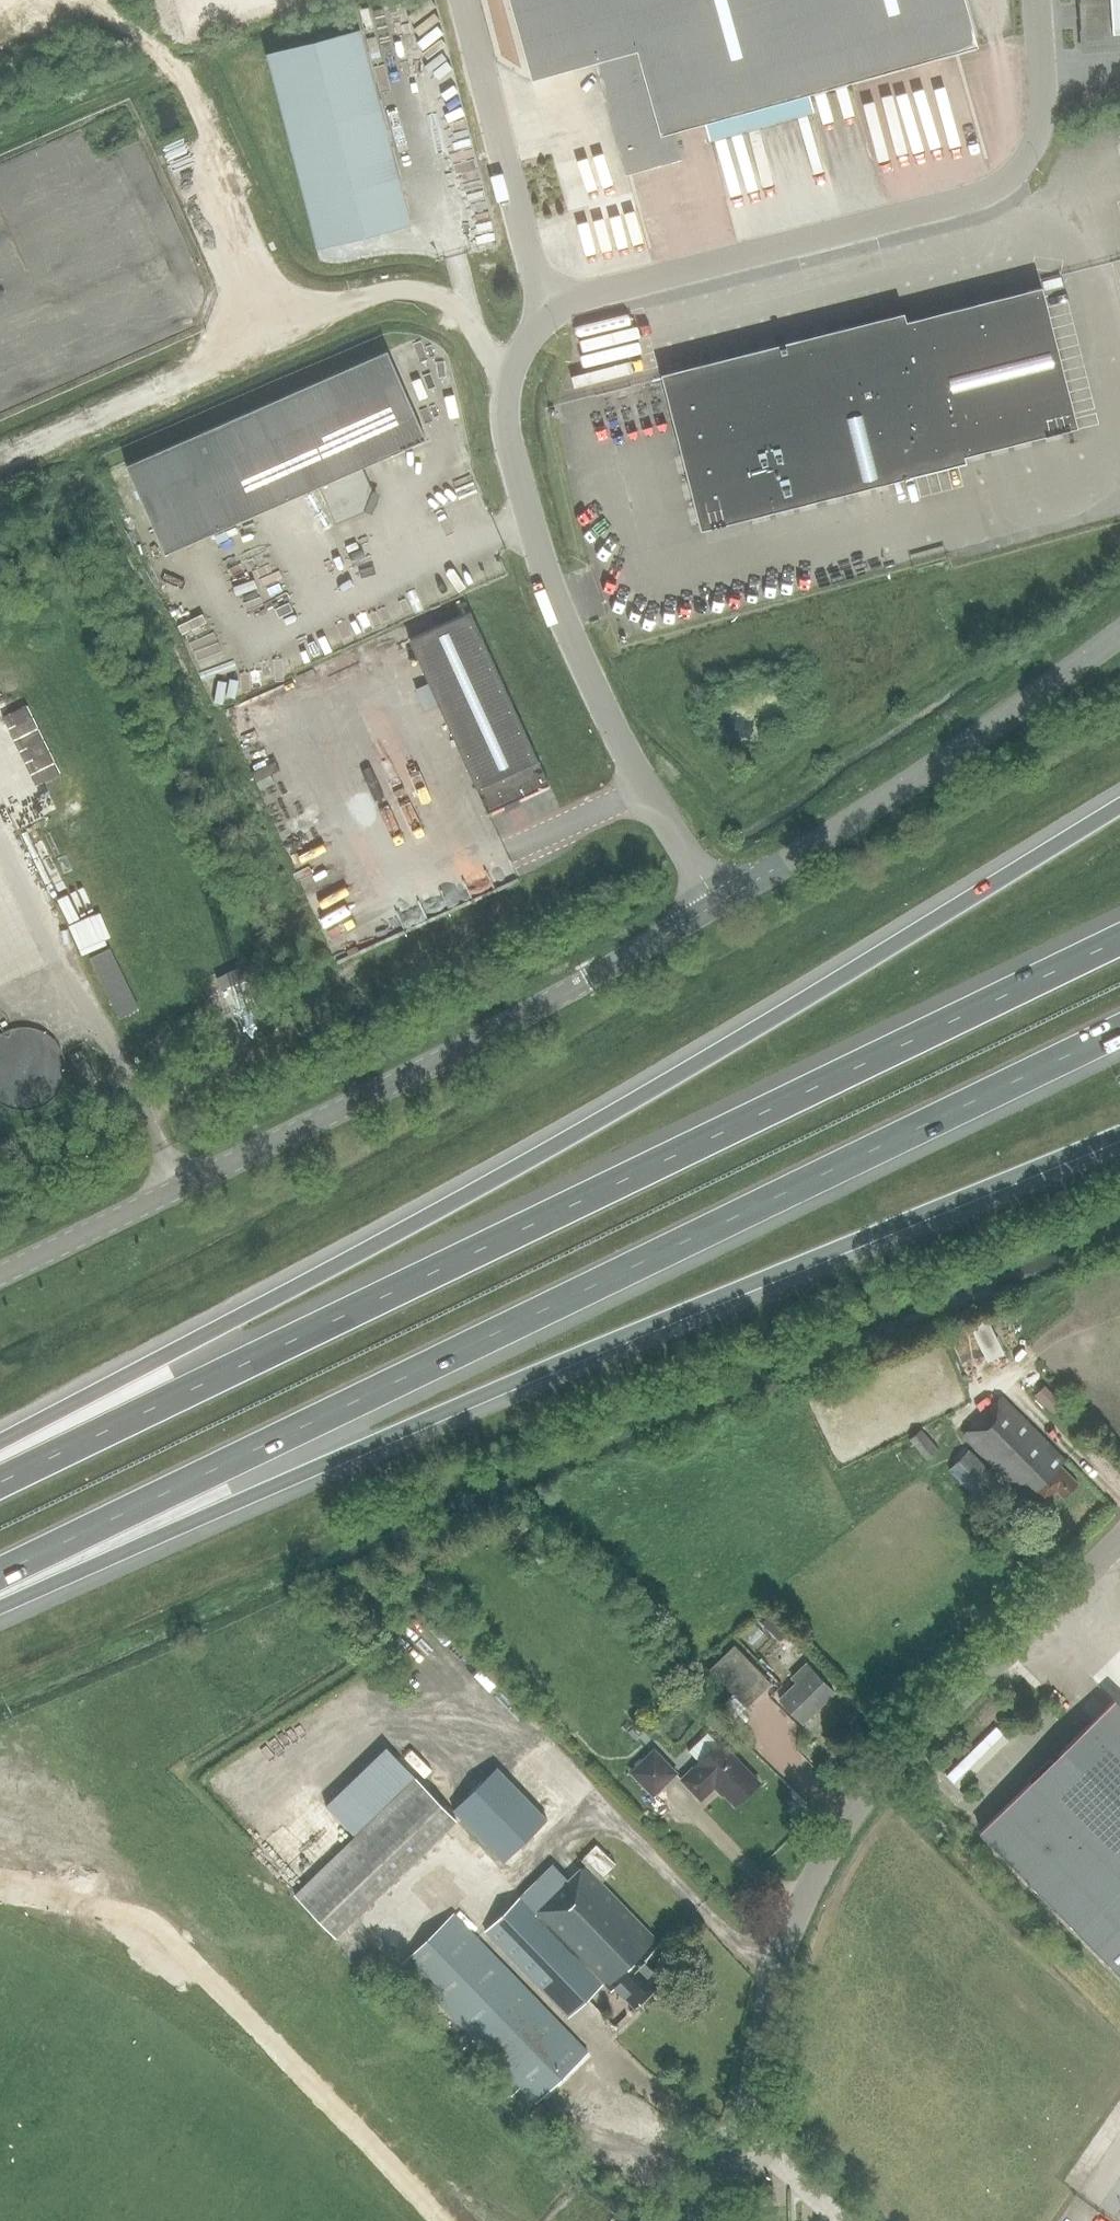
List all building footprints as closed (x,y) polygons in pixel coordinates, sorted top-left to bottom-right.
[(599,63),(630,173),(683,158),(676,132),(980,47),(967,0),(512,0),(535,81),(599,63)] [(1087,49),(1119,46),(1119,0),(1084,0),(1087,49)] [(321,248),(414,224),(363,32),(271,56),(321,248)] [(1080,426),(1044,287),(906,322),(903,313),(665,374),(704,529),(946,467),(944,461),(1080,426)] [(131,466),(170,554),(324,486),(333,506),(340,503),(349,522),(374,511),(381,498),(367,467),(430,439),(391,351),(131,466)] [(554,784),(475,611),(413,639),(493,812),(508,805),(510,810),(526,803),(524,798),(554,784)] [(115,1016),(137,1006),(108,946),(86,956),(115,1016)] [(228,988),(248,978),(242,967),(222,977),(228,988)] [(971,1324),(982,1359),(1000,1354),(989,1318),(971,1324)] [(1044,1385),(1034,1395),(1054,1414),(1063,1404),(1044,1385)] [(1063,1497),(1077,1482),(1060,1465),(1064,1460),(1001,1397),(964,1435),(1018,1488),(1019,1487),(1039,1507),(1056,1490),(1063,1497)] [(909,1439),(926,1459),(938,1448),(921,1429),(909,1439)] [(977,1498),(998,1478),(968,1449),(948,1469),(977,1498)] [(762,1623),(772,1633),(782,1623),(772,1613),(762,1623)] [(770,1682),(734,1643),(708,1667),(744,1706),(770,1682)] [(802,1722),(834,1691),(806,1663),(792,1678),(796,1682),(779,1699),(802,1722)] [(1114,1700),(980,1831),(1119,1975),(1119,1706),(1114,1700)] [(694,1766),(695,1767),(681,1780),(700,1800),(717,1783),(737,1804),(759,1782),(719,1742),(694,1766)] [(628,1772),(653,1796),(677,1771),(653,1747),(628,1772)] [(496,1767),(453,1808),(503,1860),(546,1819),(496,1767)] [(415,1778),(294,1894),(334,1937),(456,1820),(415,1778)] [(298,1856),(298,1857),(276,1873),(288,1888),(321,1864),(309,1848),(298,1856)] [(635,2007),(663,1980),(650,1969),(642,1961),(658,1944),(584,1867),(536,1912),(520,1896),(485,1930),(569,2016),(604,1983),(611,1991),(615,1987),(635,2007)] [(535,2103),(588,2052),(453,1913),(400,1964),(535,2103)] [(540,2104),(530,2114),(540,2122),(549,2113),(540,2104)]
